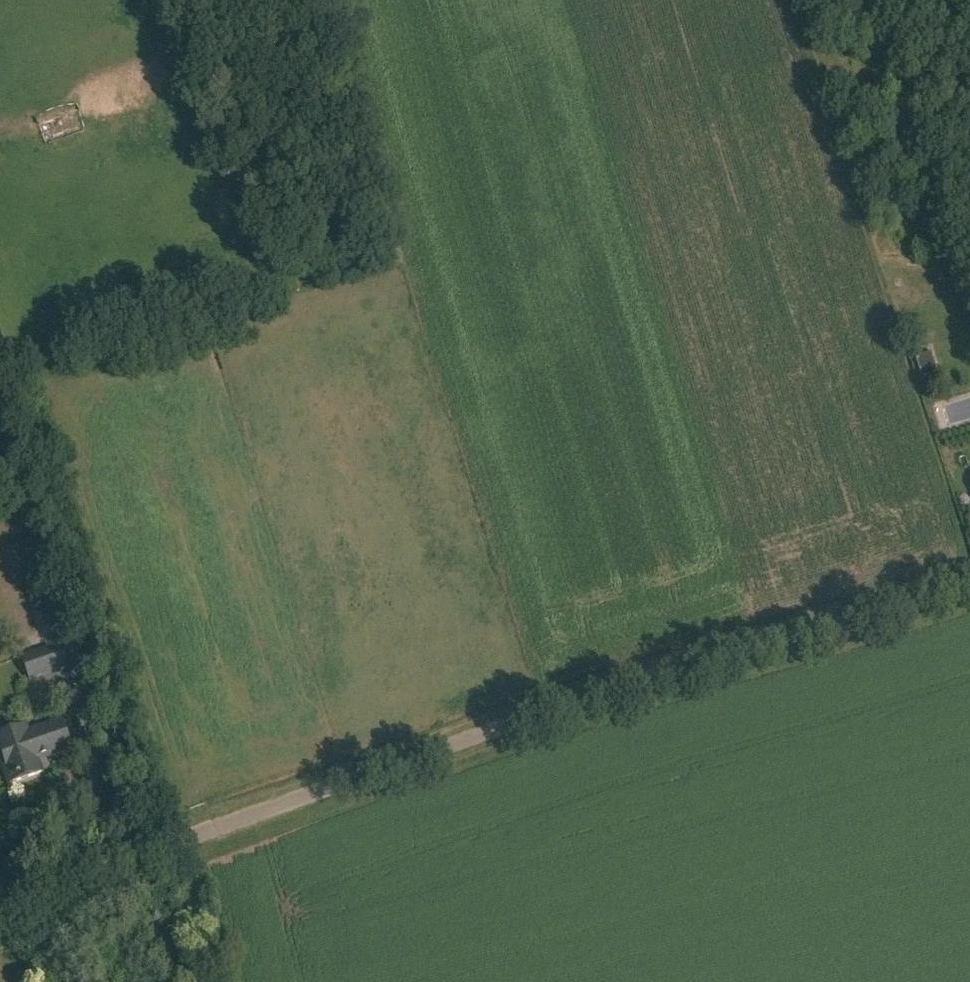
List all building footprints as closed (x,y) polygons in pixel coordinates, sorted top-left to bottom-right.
[(915,358),(922,382),(938,377),(931,354),(915,358)] [(37,587),(39,591),(47,614),(58,610),(49,583),(37,587)] [(28,679),(65,666),(57,644),(20,657),(28,679)] [(60,719),(27,731),(25,726),(0,735),(0,764),(7,785),(42,773),(38,761),(71,749),(60,719)]
